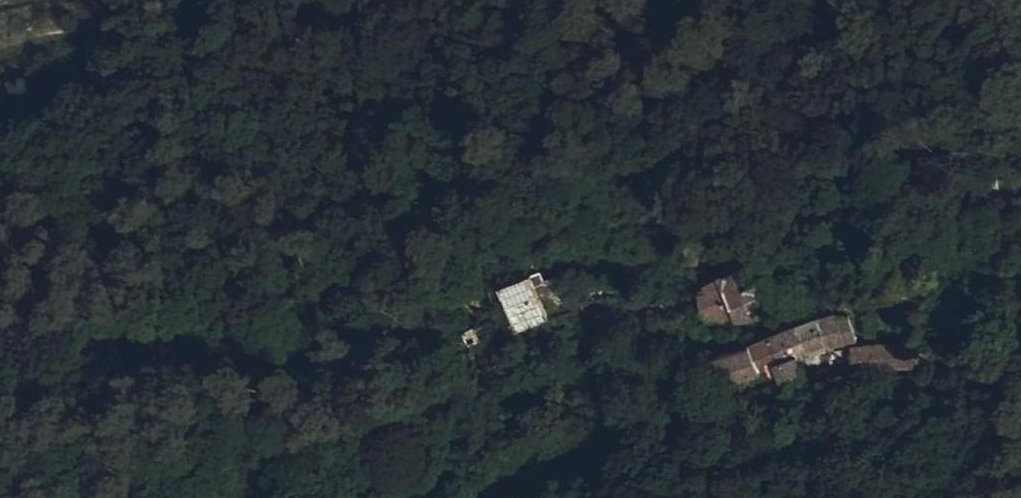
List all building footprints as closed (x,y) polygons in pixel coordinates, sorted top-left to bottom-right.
[(998,180),(998,194),(1007,193),(1006,179),(998,180)] [(767,274),(760,258),(718,277),(736,321),(743,321),(755,317),(748,302),(775,291),(776,291),(767,274)] [(500,286),(506,301),(515,326),(508,328),(510,335),(550,321),(532,274),(500,286)] [(736,321),(718,277),(705,283),(699,292),(703,312),(706,317),(711,321),(720,324),(724,325),(729,323),(735,321),(736,321)] [(497,304),(506,301),(500,286),(491,289),(497,304)] [(794,297),(790,288),(776,291),(775,291),(748,302),(755,317),(776,308),(789,303),(788,300),(794,297)] [(680,299),(681,307),(689,305),(687,297),(688,295),(679,296),(680,299)] [(584,312),(612,306),(609,297),(582,302),(584,312)] [(661,311),(681,307),(680,299),(660,303),(661,311)] [(643,307),(644,315),(661,311),(660,303),(643,307)] [(830,347),(856,341),(848,315),(839,317),(836,311),(798,324),(795,325),(781,331),(771,335),(782,361),(798,357),(810,352),(830,347)] [(495,334),(489,322),(465,332),(471,345),(495,334)] [(781,382),(803,375),(798,357),(782,361),(771,335),(762,339),(750,343),(760,372),(776,367),(781,382)] [(725,384),(760,372),(750,343),(716,356),(724,382),(725,384)] [(853,374),(918,369),(917,344),(883,345),(857,346),(851,347),(853,374)] [(486,398),(485,387),(474,389),(476,400),(486,398)] [(548,427),(546,415),(533,417),(535,429),(548,427)]
